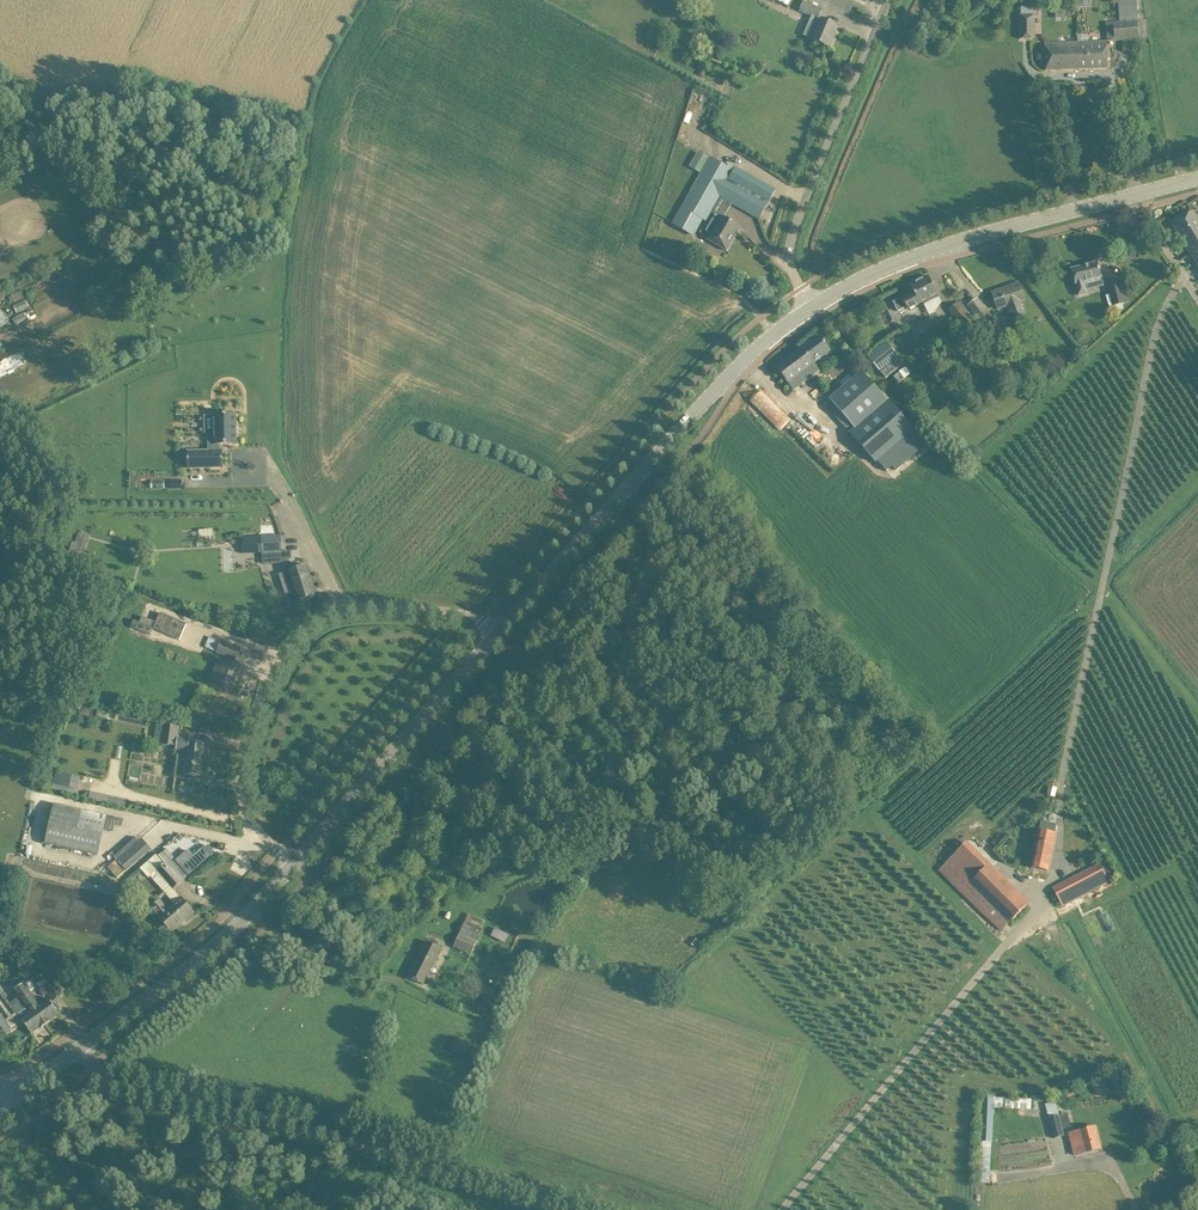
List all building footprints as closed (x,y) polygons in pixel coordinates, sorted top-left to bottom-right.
[(1139,40),(1137,0),(1118,0),(1120,22),(1113,23),(1114,41),(1139,40)] [(804,2),(800,11),(812,16),(804,35),(814,39),(813,40),(819,42),(830,47),(834,38),(831,37),(836,25),(818,18),(822,9),(817,7),(818,4),(814,2),(813,6),(804,2)] [(1035,39),(1035,15),(1020,15),(1020,39),(1035,39)] [(1107,42),(1078,43),(1079,69),(1108,68),(1107,42)] [(1046,70),(1079,69),(1078,43),(1045,44),(1046,70)] [(689,167),(700,173),(709,159),(698,153),(689,167)] [(687,199),(673,224),(676,226),(691,235),(701,218),(705,220),(706,221),(711,211),(719,197),(720,196),(733,203),(749,213),(760,219),(776,190),(729,163),(727,166),(711,157),(710,160),(701,174),(698,181),(692,191),(687,199)] [(1189,252),(1197,267),(1197,220),(1193,211),(1172,224),(1189,252)] [(737,225),(727,219),(717,214),(712,222),(706,231),(710,233),(707,239),(716,244),(727,250),(735,236),(740,227),(737,225)] [(1043,267),(1040,260),(1034,262),(1037,269),(1043,267)] [(1084,282),(1102,277),(1098,262),(1071,269),(1078,295),(1087,293),(1086,290),(1084,282)] [(929,276),(921,280),(920,278),(912,282),(913,284),(910,285),(915,294),(911,296),(910,294),(894,302),(898,311),(906,307),(908,309),(910,308),(910,310),(911,309),(915,307),(916,307),(916,306),(923,302),(938,295),(929,276)] [(1118,280),(1107,283),(1107,284),(1110,294),(1113,306),(1115,310),(1123,308),(1122,304),(1124,303),(1124,302),(1130,300),(1124,279),(1118,280)] [(992,293),(996,304),(998,309),(1008,306),(1014,324),(1026,319),(1020,301),(1024,300),(1018,284),(992,293)] [(10,296),(18,313),(32,306),(24,290),(10,296)] [(993,317),(977,297),(966,306),(982,325),(993,317)] [(958,303),(950,310),(964,328),(972,321),(962,308),(958,303)] [(830,350),(827,346),(819,336),(777,368),(794,390),(820,370),(814,363),(830,350)] [(887,342),(869,357),(886,378),(898,368),(892,360),(898,356),(887,342)] [(18,367),(13,356),(0,362),(0,377),(18,367)] [(905,367),(893,376),(898,383),(910,374),(905,367)] [(889,400),(888,401),(862,371),(830,399),(856,429),(851,433),(876,463),(877,461),(886,471),(892,466),(922,440),(914,430),(889,400)] [(209,450),(188,451),(188,469),(223,468),(223,450),(220,450),(220,445),(238,444),(238,414),(234,414),(234,411),(225,411),(225,414),(214,414),(214,433),(209,433),(209,450)] [(771,422),(780,430),(783,427),(784,426),(790,420),(782,412),(771,422)] [(182,479),(170,480),(171,489),(183,489),(182,479)] [(4,548),(11,545),(6,535),(0,538),(0,539),(4,548)] [(253,552),(262,552),(283,551),(282,536),(262,537),(252,538),(253,552)] [(316,595),(313,584),(307,565),(288,571),(279,574),(286,595),(295,593),(298,601),(316,595)] [(134,620),(132,626),(146,633),(150,635),(153,628),(169,635),(180,640),(186,624),(161,613),(156,623),(143,617),(140,623),(134,620)] [(214,678),(230,685),(244,651),(212,637),(208,646),(224,653),(214,678)] [(190,716),(187,724),(196,728),(199,720),(190,716)] [(164,725),(162,745),(177,746),(177,750),(189,751),(186,775),(189,776),(189,777),(194,777),(194,779),(197,779),(197,778),(199,778),(199,777),(201,777),(205,744),(193,743),(191,742),(191,736),(178,735),(179,727),(164,725)] [(57,771),(54,783),(76,789),(78,789),(81,778),(57,771)] [(104,831),(107,815),(55,804),(46,843),(98,855),(104,831)] [(1032,864),(1048,868),(1055,834),(1054,833),(1056,825),(1042,822),(1041,831),(1039,830),(1032,864)] [(117,860),(126,870),(151,849),(142,838),(117,860)] [(999,843),(994,838),(991,841),(996,846),(999,843)] [(189,873),(211,854),(206,848),(195,857),(189,851),(178,861),(189,873)] [(182,882),(159,855),(158,854),(141,868),(149,877),(151,876),(175,903),(168,909),(160,900),(158,902),(157,901),(153,902),(151,904),(150,907),(150,910),(152,913),(156,914),(157,913),(160,917),(159,917),(166,925),(157,932),(164,940),(173,932),(172,931),(194,912),(186,903),(182,898),(182,897),(174,888),(182,882)] [(1063,906),(1115,877),(1106,861),(1100,864),(1099,863),(1090,867),(1091,868),(1086,871),(1087,871),(1054,889),(1063,906)] [(1011,922),(1028,904),(989,866),(963,892),(1002,931),(1011,922)] [(471,956),(482,929),(465,922),(453,948),(471,956)] [(509,937),(495,930),(491,938),(505,945),(509,937)] [(694,937),(689,942),(695,947),(700,942),(694,937)] [(442,948),(438,946),(427,941),(409,977),(424,985),(442,948)] [(54,1000),(62,994),(52,981),(44,987),(39,990),(44,996),(49,993),(54,1000)] [(26,997),(31,993),(24,983),(14,990),(19,997),(29,1011),(20,1018),(24,1023),(32,1034),(45,1024),(26,997)] [(490,998),(493,990),(483,986),(482,989),(485,995),(490,998)] [(20,1018),(3,993),(0,994),(0,1017),(11,1032),(24,1023),(20,1018)] [(39,1005),(31,993),(26,997),(45,1024),(60,1014),(49,998),(39,1005)] [(454,1052),(464,1057),(471,1043),(461,1038),(454,1052)] [(1035,1098),(993,1097),(981,1096),(980,1116),(982,1116),(979,1182),(989,1183),(991,1141),(992,1141),(993,1113),(994,1113),(994,1109),(1035,1109),(1035,1098)] [(1045,1104),(1054,1140),(1065,1136),(1056,1101),(1045,1104)] [(1095,1125),(1069,1132),(1072,1143),(1075,1155),(1101,1148),(1095,1125)]
